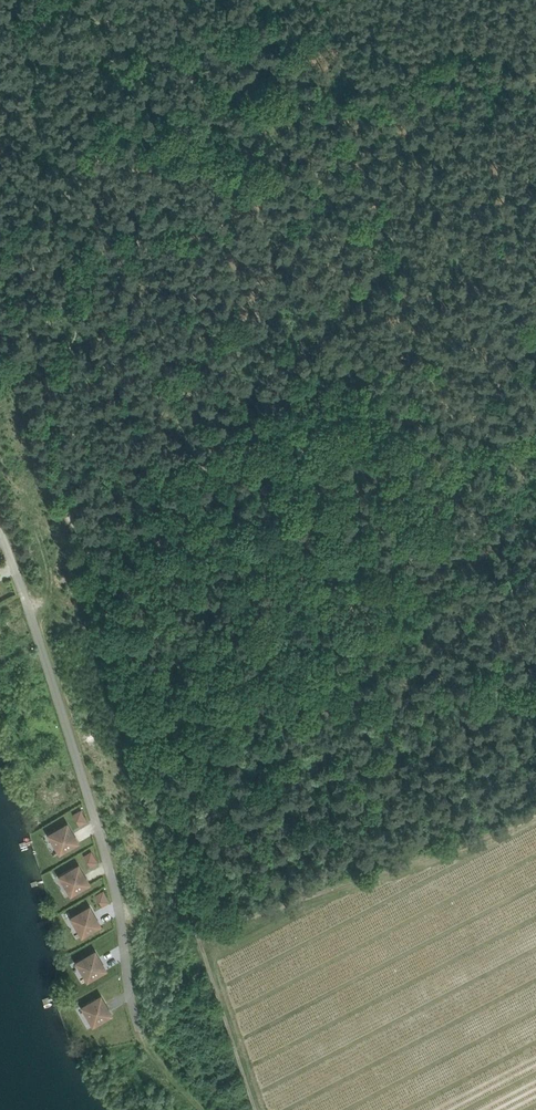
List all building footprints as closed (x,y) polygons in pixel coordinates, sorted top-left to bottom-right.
[(81,810),(74,814),(80,825),(87,821),(81,810)] [(69,821),(48,833),(60,854),(81,842),(69,821)] [(92,851),(85,855),(91,866),(98,862),(92,851)] [(80,863),(59,875),(71,896),(92,884),(80,863)] [(104,891),(97,894),(103,905),(110,902),(104,891)] [(82,937),(103,925),(91,904),(70,917),(82,937)] [(108,970),(96,949),(76,961),(88,982),(108,970)] [(114,1015),(102,994),(81,1006),(93,1027),(114,1015)]
